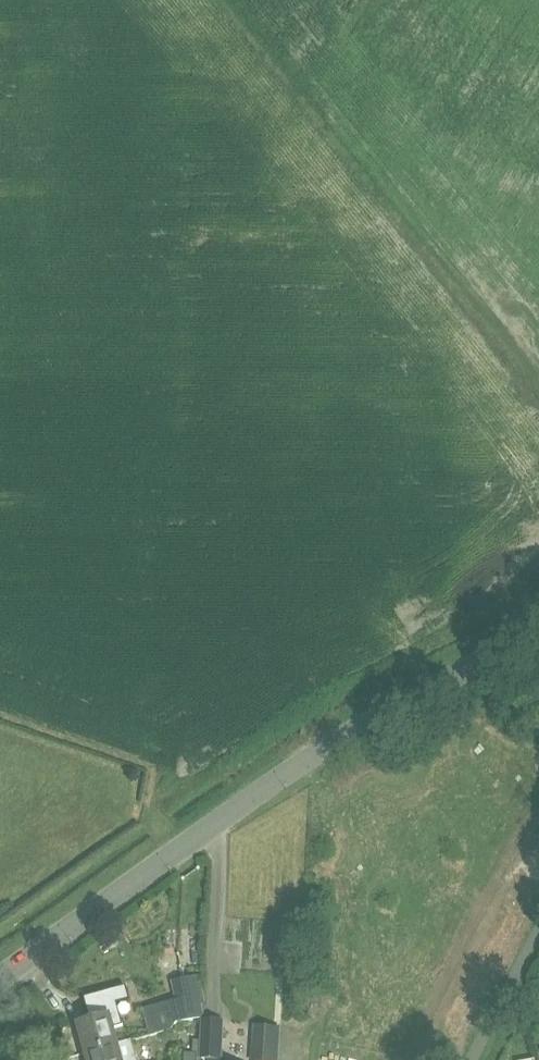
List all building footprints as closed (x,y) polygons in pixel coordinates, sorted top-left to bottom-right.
[(179,1010),(146,1019),(151,1036),(171,1030),(176,1023),(187,1020),(191,1019),(205,1006),(207,1005),(202,973),(182,978),(172,980),(177,1002),(179,1010)] [(91,1021),(77,1024),(85,1054),(118,1045),(113,1028),(124,1025),(118,1003),(131,1000),(127,986),(85,998),(88,1010),(91,1021)] [(201,1041),(200,1057),(208,1057),(222,1057),(225,1020),(202,1019),(201,1041)] [(256,1038),(255,1059),(274,1059),(276,1028),(257,1027),(256,1038)] [(131,1041),(118,1045),(85,1054),(87,1059),(136,1059),(131,1041)]
